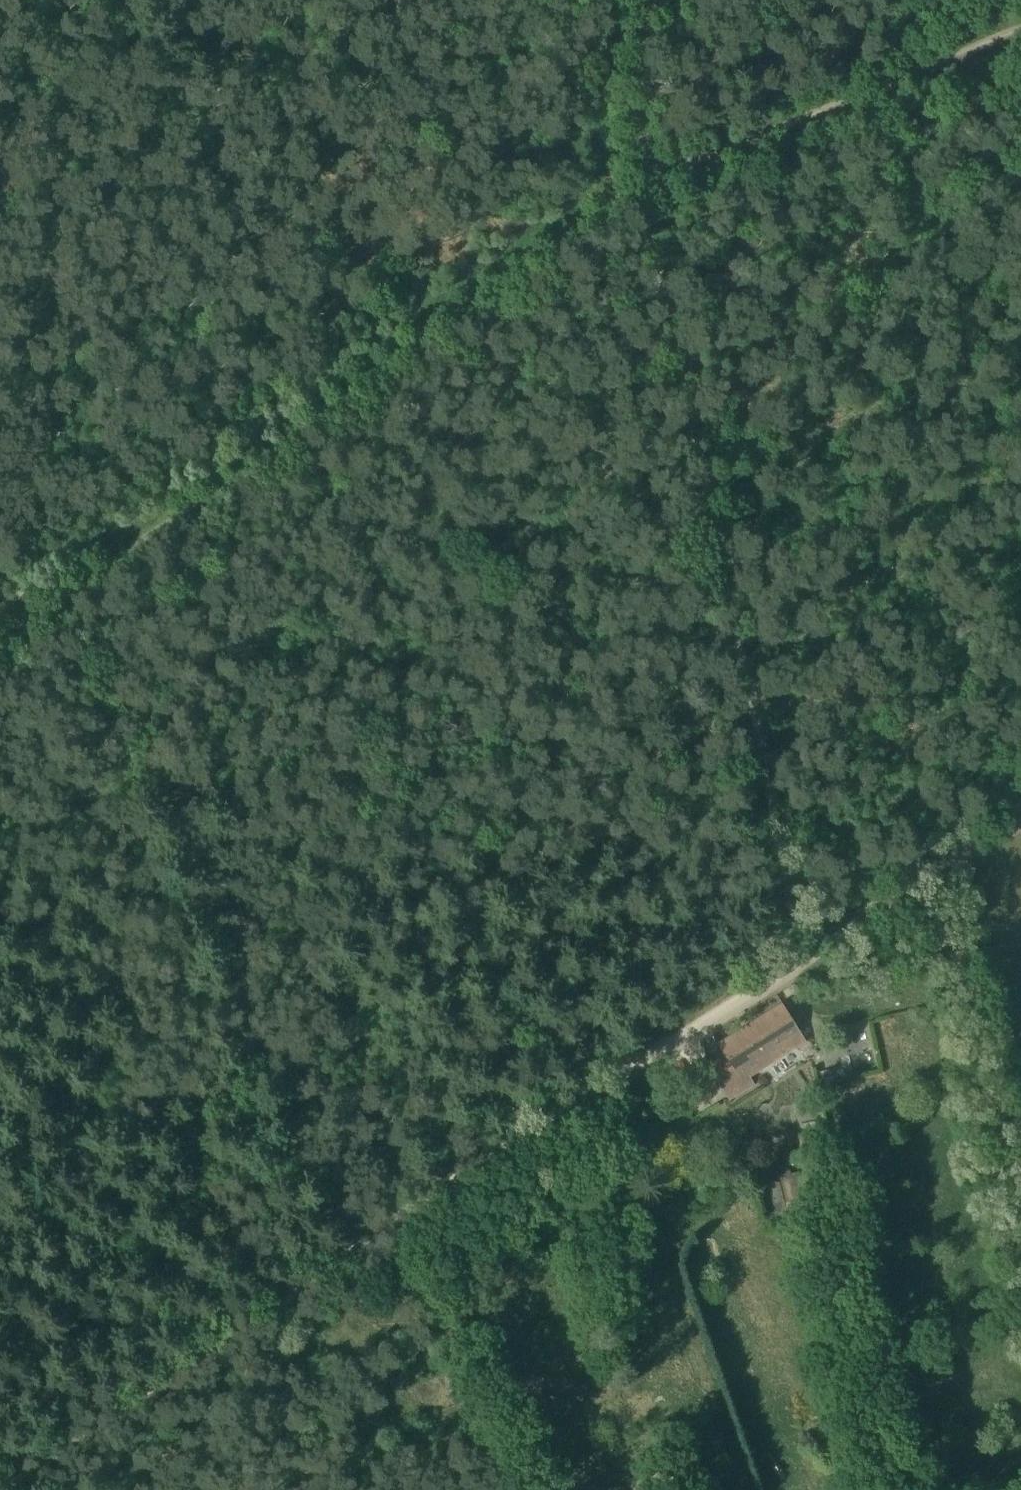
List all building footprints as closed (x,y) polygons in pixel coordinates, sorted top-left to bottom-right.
[(710,1065),(731,1099),(754,1084),(750,1076),(805,1040),(782,1003),(717,1044),(725,1056),(710,1065)]
